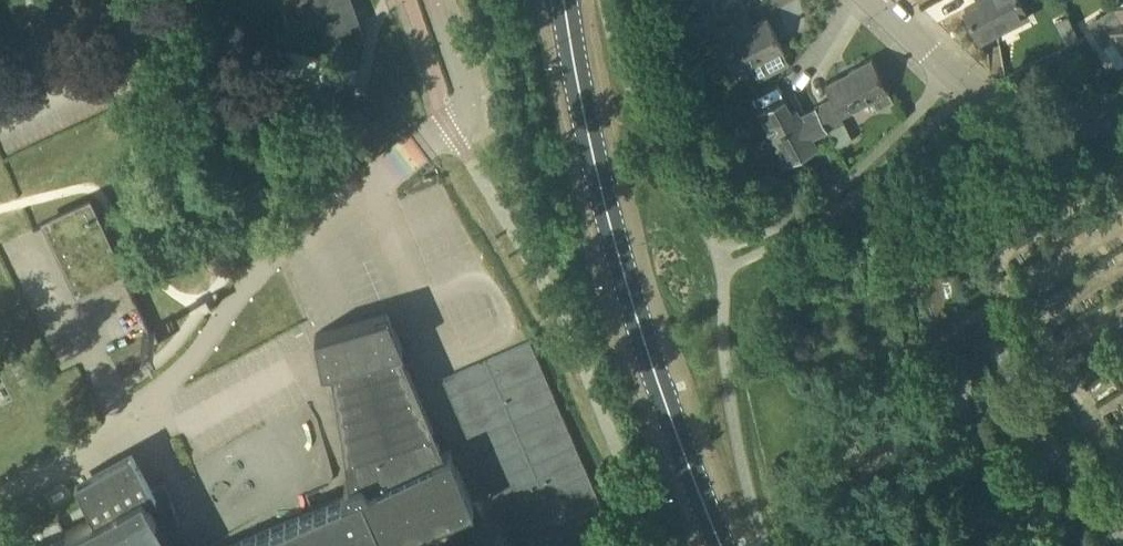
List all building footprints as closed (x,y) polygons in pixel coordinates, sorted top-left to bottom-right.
[(251,10),(280,0),(248,0),(251,10)] [(351,0),(282,0),(291,28),(322,17),(331,46),(363,34),(351,0)] [(740,15),(740,14),(747,11),(742,0),(735,0),(732,1),(732,0),(697,0),(706,17),(710,14),(716,26),(740,15)] [(982,0),(965,9),(981,41),(999,32),(996,25),(1025,10),(1020,0),(982,0)] [(1114,6),(1122,20),(1110,28),(1122,49),(1122,1),(1114,6)] [(786,58),(781,50),(784,48),(768,17),(747,28),(740,15),(716,26),(723,40),(719,42),(736,73),(762,60),(768,72),(783,64),(786,58)] [(854,139),(845,121),(841,114),(871,99),(876,110),(894,101),(872,58),(825,82),(832,96),(816,104),(819,111),(828,129),(829,129),(839,147),(854,139)] [(828,129),(819,111),(803,119),(797,107),(791,110),(784,96),(758,109),(787,164),(818,148),(813,137),(828,129)] [(102,278),(122,269),(102,225),(90,201),(47,221),(79,289),(102,278)] [(475,504),(457,464),(456,464),(451,452),(452,451),(451,449),(444,452),(399,349),(403,348),(388,313),(316,333),(323,368),(332,368),(349,481),(345,483),(349,493),(343,496),(343,497),(325,504),(229,545),(354,545),(362,543),(363,545),(383,545),(388,544),(387,541),(472,504),(472,505),(475,504)] [(613,531),(531,341),(530,341),(444,379),(498,505),(516,545),(578,545),(613,531)] [(182,531),(179,523),(180,523),(166,480),(162,482),(153,486),(133,449),(75,480),(96,517),(66,533),(58,519),(0,544),(0,545),(190,545),(182,531)]
